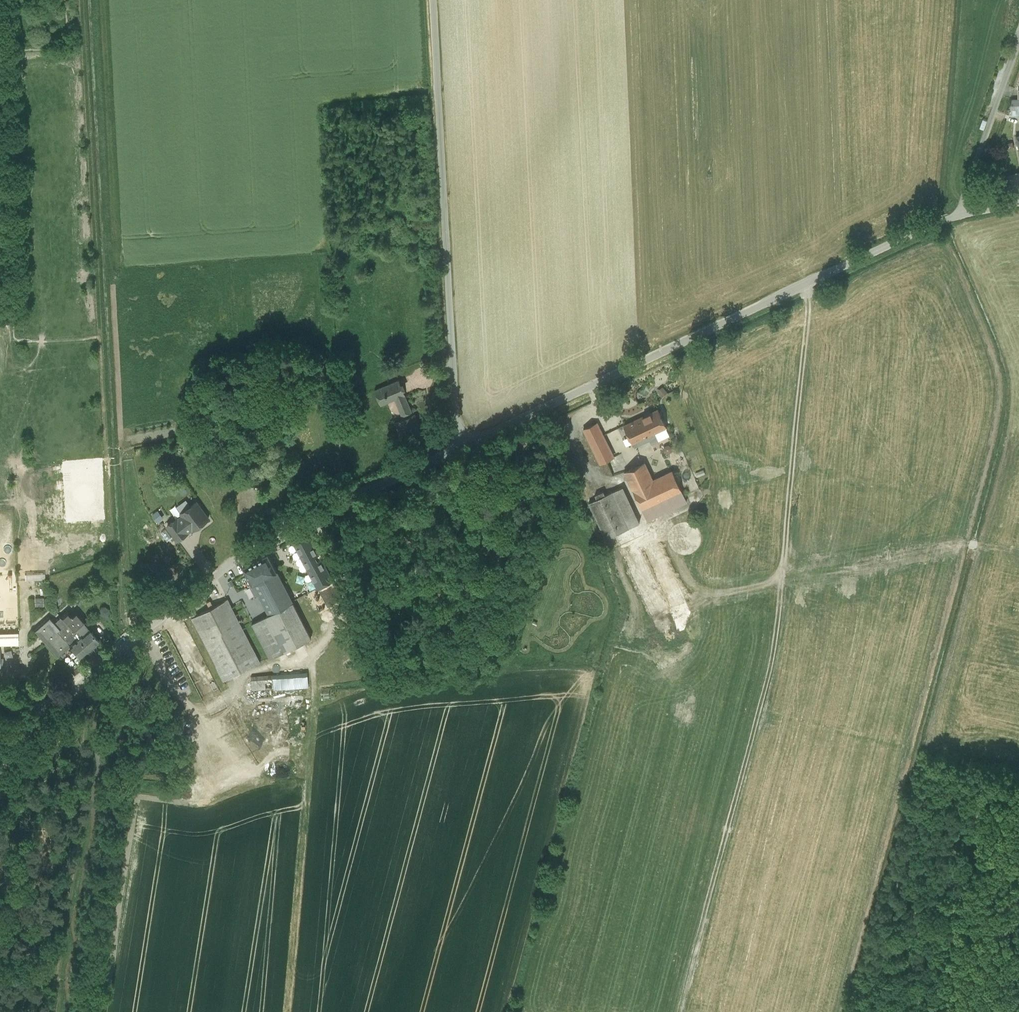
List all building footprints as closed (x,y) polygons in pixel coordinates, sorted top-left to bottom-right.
[(395,399),(405,395),(405,394),(399,380),(375,390),(381,405),(395,399)] [(658,390),(662,396),(667,392),(663,387),(658,390)] [(405,395),(395,399),(403,419),(413,414),(405,395)] [(658,409),(625,425),(633,443),(643,438),(645,442),(657,436),(655,432),(666,427),(667,427),(658,409)] [(403,419),(395,422),(406,446),(424,438),(415,413),(413,414),(403,419)] [(597,422),(590,426),(596,439),(603,435),(597,422)] [(596,439),(590,426),(575,433),(599,482),(613,475),(607,461),(596,439)] [(666,427),(655,432),(657,436),(659,440),(670,435),(666,427)] [(613,457),(603,435),(596,439),(607,461),(613,457)] [(643,438),(633,443),(635,447),(645,442),(643,438)] [(644,462),(625,471),(633,489),(653,480),(644,462)] [(653,480),(633,489),(642,509),(651,505),(682,491),(673,471),(653,480)] [(623,487),(612,492),(629,528),(640,523),(623,487)] [(682,491),(651,505),(655,516),(687,501),(682,491)] [(612,492),(590,502),(607,539),(629,528),(612,492)] [(196,502),(190,506),(190,512),(184,516),(178,520),(187,532),(192,528),(194,529),(209,519),(196,502)] [(651,505),(642,509),(647,520),(655,516),(651,505)] [(181,513),(184,516),(190,512),(190,506),(181,513)] [(159,521),(165,516),(158,509),(152,514),(159,521)] [(178,520),(177,518),(168,525),(178,540),(188,533),(178,520)] [(323,562),(313,543),(307,533),(293,540),(309,571),(318,588),(332,580),(323,562)] [(313,543),(323,562),(328,559),(318,540),(313,543)] [(253,584),(254,583),(270,613),(270,614),(293,602),(292,601),(292,602),(276,571),(277,571),(268,553),(255,560),(243,566),(253,584)] [(332,580),(318,588),(328,606),(342,598),(332,580)] [(270,613),(254,583),(253,584),(249,585),(266,616),(270,614),(270,613)] [(227,599),(191,617),(224,681),(260,662),(227,599)] [(270,614),(266,616),(272,627),(258,634),(270,659),(311,638),(293,602),(270,614)] [(100,614),(104,616),(108,614),(108,609),(104,607),(100,609),(100,614)] [(49,616),(34,630),(58,656),(70,645),(80,657),(99,641),(85,624),(83,623),(85,621),(76,611),(71,615),(67,611),(61,616),(54,622),(54,621),(53,621),(51,618),(49,616)] [(266,616),(252,623),(258,634),(272,627),(266,616)] [(183,621),(164,631),(200,702),(220,692),(183,621)] [(307,672),(281,674),(282,687),(308,685),(307,672)] [(281,674),(251,677),(252,689),(282,687),(281,674)]
